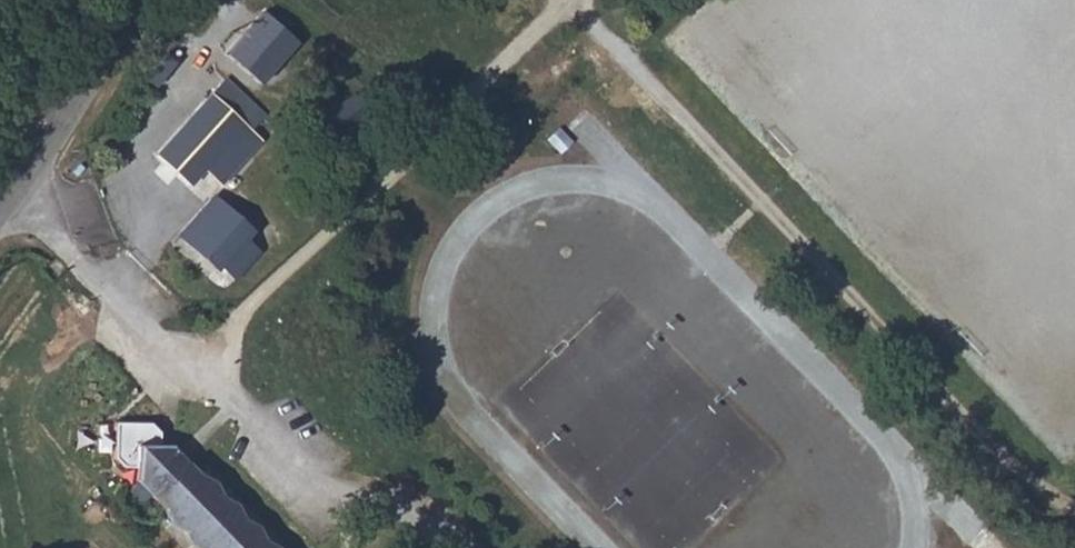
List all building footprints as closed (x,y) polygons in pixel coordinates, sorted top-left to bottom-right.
[(300,38),(266,14),(227,66),(264,95),(300,38)] [(256,140),(206,96),(147,157),(206,198),(256,140)] [(234,281),(273,242),(217,198),(175,242),(234,281)] [(247,521),(234,516),(224,497),(213,493),(204,478),(185,472),(180,461),(163,446),(128,443),(128,478),(168,518),(183,543),(196,547),(197,547),(270,547),(259,542),(247,521)]
